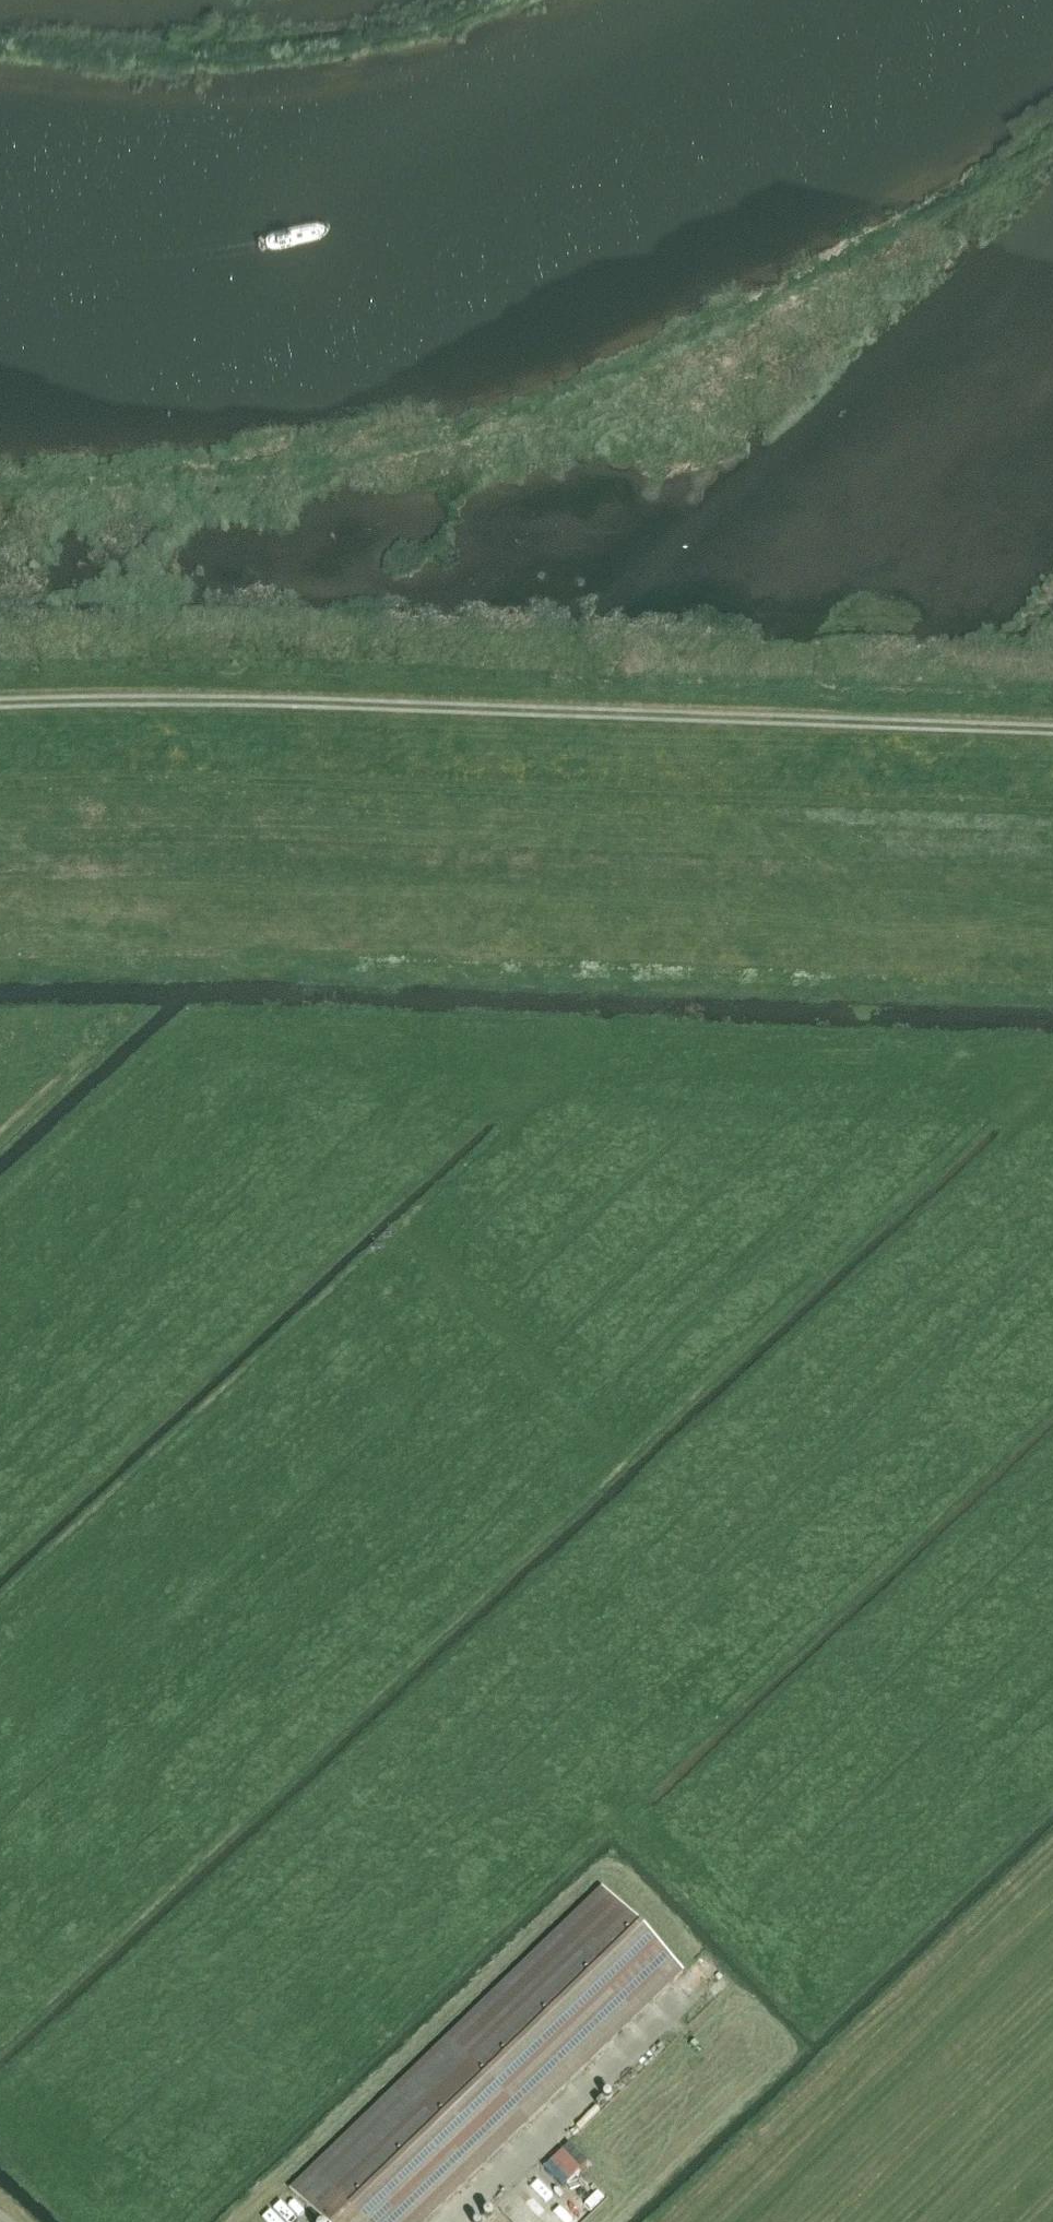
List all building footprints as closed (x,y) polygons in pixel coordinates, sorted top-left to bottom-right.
[(602,1889),(290,2191),(320,2221),(425,2221),(683,1973),(602,1889)] [(563,2179),(572,2170),(555,2152),(546,2161),(563,2179)] [(580,2196),(588,2187),(576,2175),(567,2184),(580,2196)] [(554,2207),(562,2200),(551,2188),(541,2197),(535,2190),(528,2196),(551,2221),(568,2221),(554,2207)] [(274,2203),(292,2221),(301,2221),(306,2217),(284,2194),(274,2203)]
